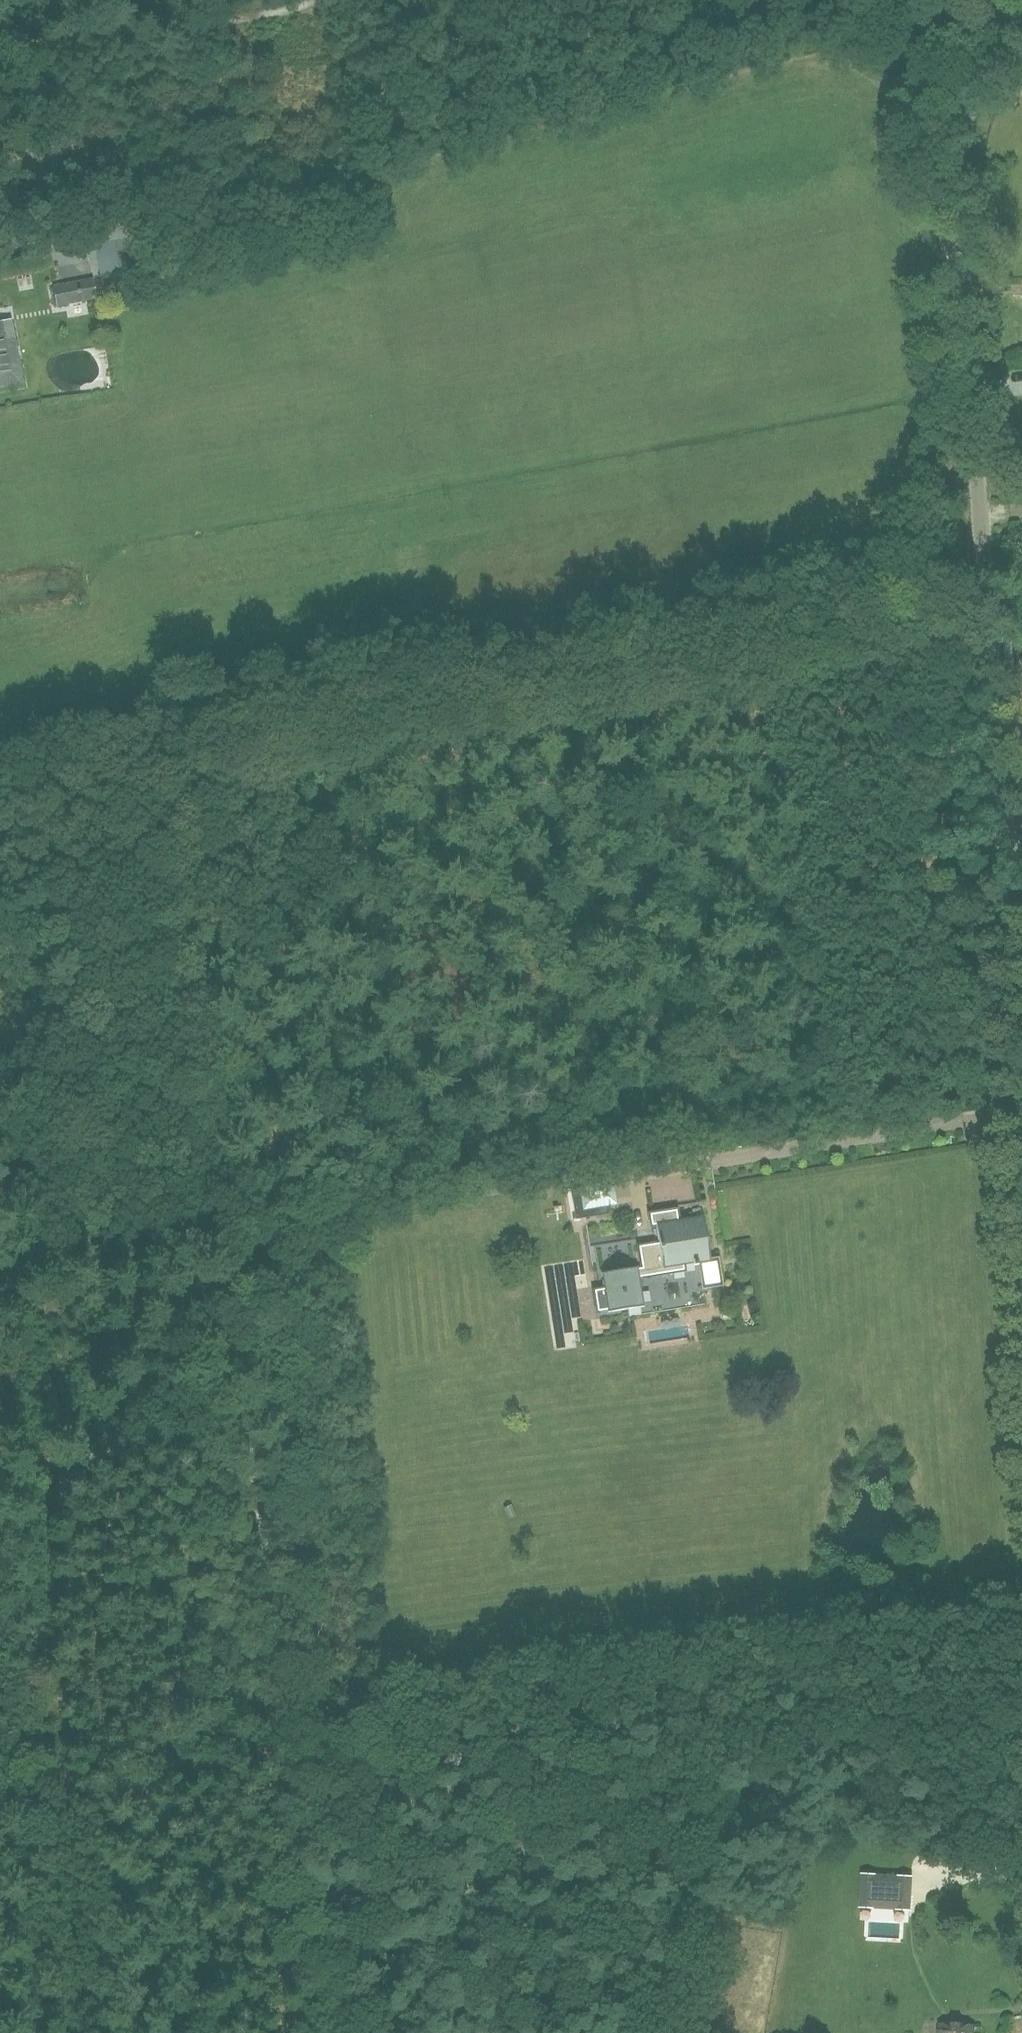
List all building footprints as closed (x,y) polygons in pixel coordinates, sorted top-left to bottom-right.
[(53,286),(57,307),(96,300),(92,279),(53,286)] [(9,370),(0,326),(0,371),(9,370)] [(604,1183),(571,1188),(575,1219),(609,1214),(604,1183)] [(710,1260),(703,1215),(678,1219),(676,1209),(650,1214),(652,1225),(656,1224),(658,1243),(639,1246),(642,1267),(638,1268),(638,1266),(601,1272),(603,1287),(595,1289),(599,1311),(607,1310),(607,1312),(644,1306),(639,1276),(658,1273),(659,1273),(683,1270),(683,1264),(710,1260)] [(876,1872),(862,1871),(861,1905),(875,1906),(876,1872)] [(911,1874),(897,1873),(895,1907),(909,1908),(911,1874)] [(973,2025),(940,2024),(940,2032),(973,2032),(973,2025)]
